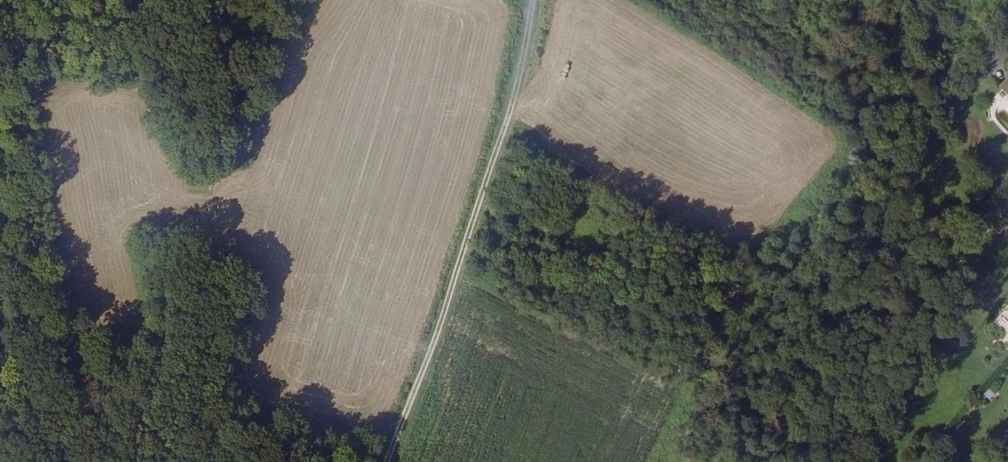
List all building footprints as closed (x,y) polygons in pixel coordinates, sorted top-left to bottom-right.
[(985,228),(979,223),(970,233),(977,238),(985,228)] [(985,393),(989,399),(999,391),(994,386),(985,393)]
